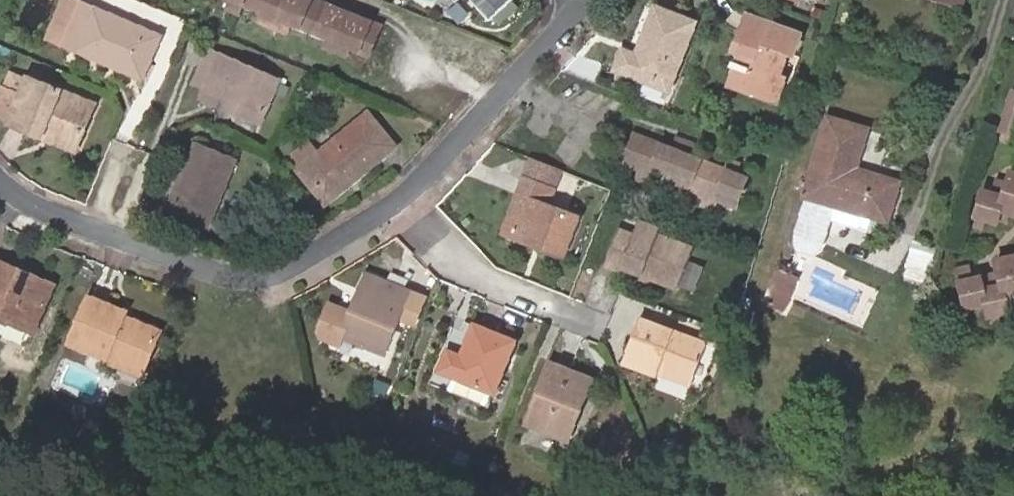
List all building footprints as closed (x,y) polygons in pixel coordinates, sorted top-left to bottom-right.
[(74,7),(93,15),(97,6),(82,0),(77,0),(74,7)] [(240,0),(231,0),(228,6),(238,10),(242,1),(240,0)] [(242,1),(263,9),(280,16),(291,20),(329,35),(340,39),(350,43),(369,51),(381,24),(321,0),(240,0),(242,1)] [(489,17),(509,0),(473,0),(489,17)] [(93,15),(74,7),(60,39),(144,76),(162,35),(97,6),(93,15)] [(695,23),(655,8),(637,53),(625,48),(616,70),(668,90),(695,23)] [(280,16),(263,9),(259,19),(277,26),(280,16)] [(280,16),(277,26),(287,30),(291,20),(280,16)] [(795,41),(740,23),(729,59),(740,63),(737,72),(729,69),(726,76),(732,77),(727,92),(773,107),(780,86),(774,84),(782,62),(787,64),(795,41)] [(340,39),(329,35),(325,45),(335,50),(340,39)] [(346,54),(350,43),(340,39),(335,50),(346,54)] [(232,98),(229,105),(263,121),(282,78),(223,53),(208,88),(232,98)] [(21,101),(30,82),(11,74),(2,93),(21,101)] [(75,149),(94,111),(30,82),(21,101),(2,93),(0,99),(0,121),(10,125),(9,127),(39,141),(42,134),(75,149)] [(205,96),(229,105),(232,98),(208,88),(205,96)] [(1005,119),(1003,128),(1012,131),(1013,132),(1013,101),(1011,100),(1005,119)] [(897,182),(862,171),(861,175),(853,172),(854,168),(866,127),(827,114),(803,193),(805,194),(873,216),(885,220),(897,182)] [(358,123),(321,155),(305,170),(328,197),(353,176),(357,181),(397,145),(373,117),(362,127),(358,123)] [(1012,131),(1003,128),(1000,138),(1010,140),(1012,131)] [(72,157),(75,149),(42,134),(39,141),(72,157)] [(625,165),(640,171),(651,175),(706,197),(715,201),(736,209),(747,179),(734,174),(738,166),(730,163),(727,171),(689,156),(694,144),(680,138),(675,150),(636,135),(625,165)] [(305,170),(321,155),(311,143),(294,158),(305,170)] [(234,162),(195,146),(168,210),(208,227),(234,162)] [(534,160),(528,177),(557,188),(563,172),(534,160)] [(651,175),(640,171),(638,178),(648,182),(651,175)] [(332,202),(357,181),(353,176),(328,197),(332,202)] [(557,188),(528,177),(522,193),(530,196),(516,234),(568,253),(581,217),(551,204),(557,188)] [(1006,182),(996,179),(992,191),(981,188),(980,190),(973,214),(982,217),(984,217),(995,220),(995,217),(998,209),(1006,211),(1013,213),(1013,184),(1006,182)] [(530,196),(522,193),(508,230),(516,234),(530,196)] [(873,216),(805,194),(794,235),(794,243),(796,250),(812,256),(822,251),(825,243),(832,220),(868,231),(873,216)] [(712,209),(715,201),(706,197),(703,205),(712,209)] [(1004,219),(1006,211),(998,209),(995,217),(1004,219)] [(982,217),(973,214),(971,223),(979,226),(982,217)] [(621,230),(607,263),(625,270),(627,265),(680,286),(681,282),(696,288),(705,264),(691,258),(695,248),(661,235),(663,229),(642,220),(636,236),(621,230)] [(934,256),(911,249),(901,280),(924,288),(934,256)] [(966,265),(953,268),(958,286),(963,307),(976,304),(985,302),(987,311),(988,316),(998,313),(1009,311),(1008,307),(1006,298),(1013,296),(1013,252),(1005,254),(1005,256),(1008,268),(998,271),(989,272),(992,286),(983,288),(980,275),(969,277),(966,265)] [(995,259),(998,271),(1008,268),(1005,256),(995,259)] [(31,329),(46,291),(9,275),(12,267),(0,262),(0,317),(31,329)] [(9,275),(46,291),(50,283),(12,267),(9,275)] [(773,283),(788,290),(795,275),(781,268),(773,283)] [(368,278),(358,302),(364,304),(374,281),(368,278)] [(364,304),(358,302),(344,340),(386,357),(399,327),(416,334),(427,302),(411,296),(374,281),(364,304)] [(764,297),(781,305),(788,290),(773,283),(771,282),(764,297)] [(123,320),(125,315),(126,311),(89,295),(70,343),(118,362),(144,373),(161,330),(133,319),(132,324),(123,320)] [(1006,298),(1008,307),(1013,305),(1013,296),(1006,298)] [(780,307),(781,305),(764,297),(763,299),(780,307)] [(985,302),(976,304),(978,313),(987,311),(985,302)] [(1000,323),(998,313),(988,316),(989,325),(1000,323)] [(133,319),(125,315),(123,320),(132,324),(133,319)] [(516,343),(459,321),(433,384),(491,408),(516,343)] [(658,368),(691,381),(703,345),(637,321),(620,363),(655,376),(658,368)] [(144,373),(118,362),(114,372),(139,383),(144,373)] [(594,382),(553,365),(529,425),(570,442),(594,382)] [(688,389),(691,381),(658,368),(655,376),(688,389)]
